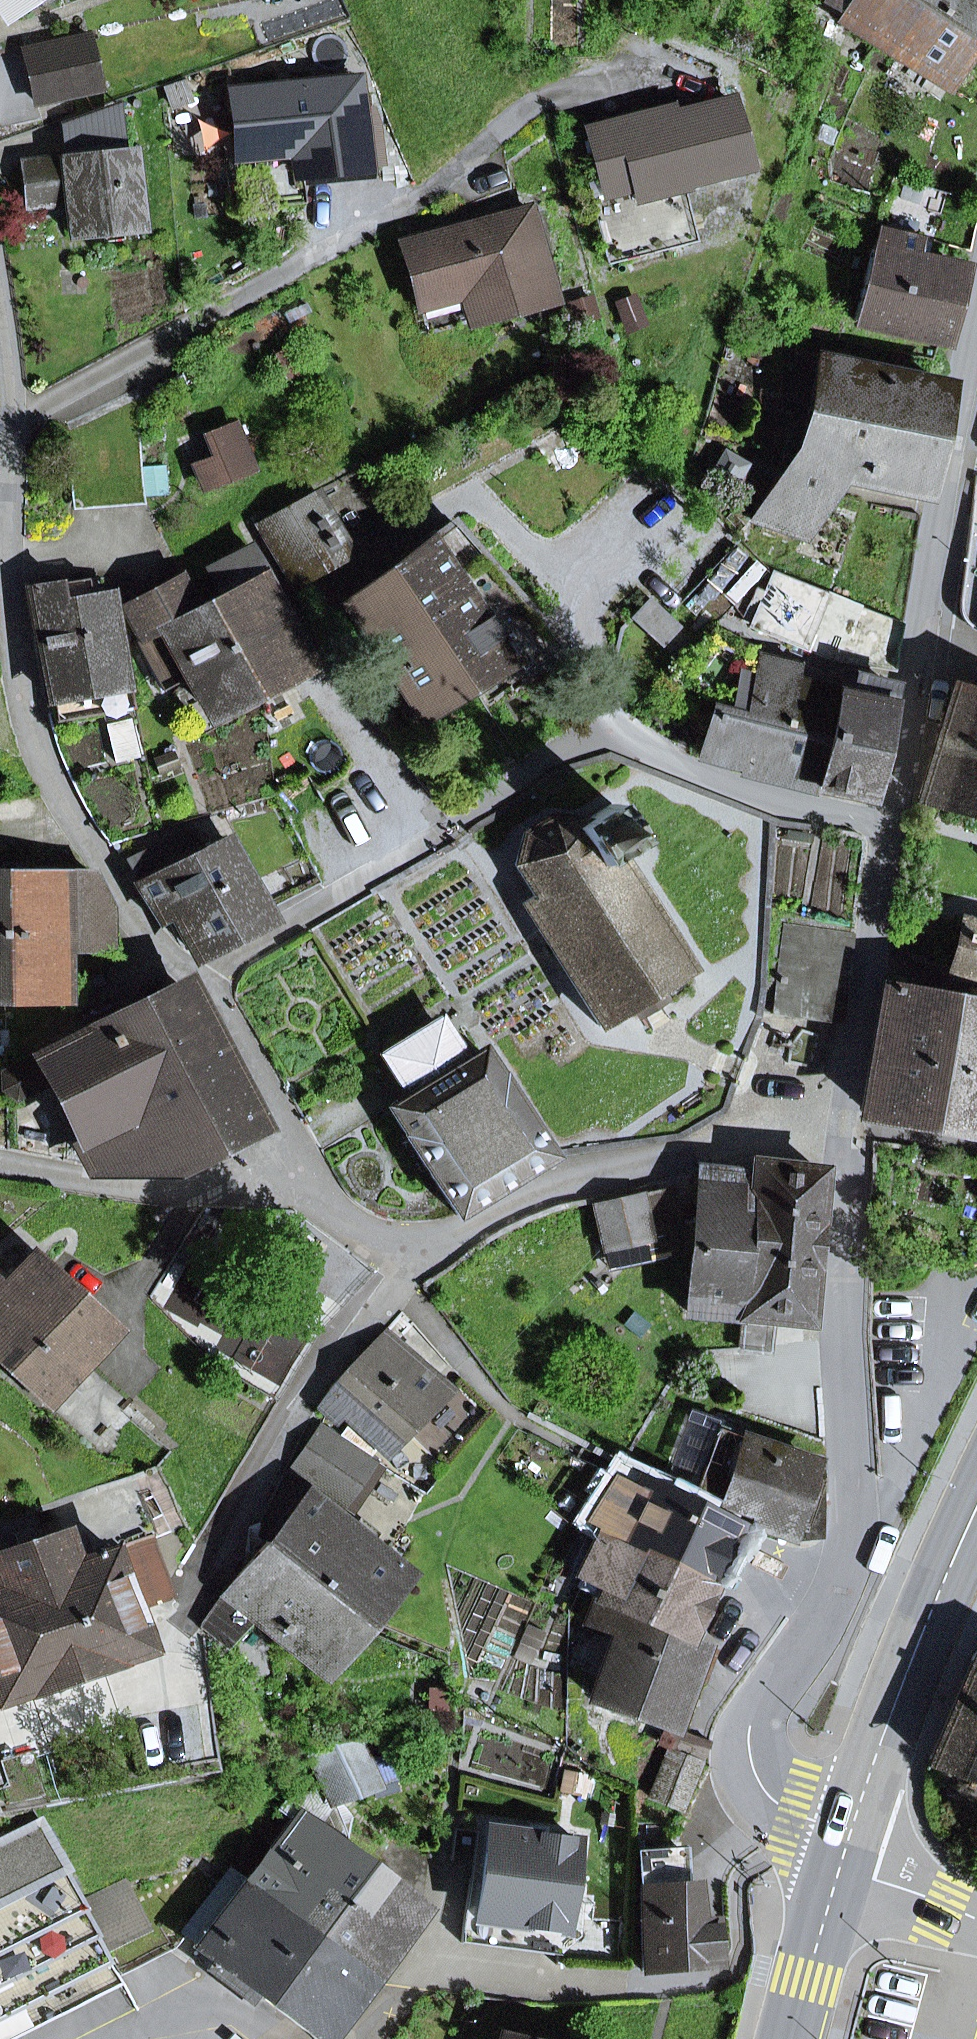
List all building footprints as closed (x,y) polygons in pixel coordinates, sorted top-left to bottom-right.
[(7,18),(35,0),(0,0),(0,7),(7,18)] [(824,2),(941,75),(976,18),(976,0),(826,0),(824,2)] [(89,35),(25,49),(36,102),(100,89),(89,35)] [(302,175),(365,168),(365,164),(360,115),(356,80),(232,92),(239,158),(227,159),(232,210),(304,203),(302,175)] [(681,182),(746,165),(729,99),(673,114),(671,106),(589,128),(603,181),(631,173),(635,191),(594,202),(609,261),(696,239),(681,182)] [(64,159),(124,152),(119,106),(60,123),(64,159)] [(360,115),(365,164),(378,163),(373,114),(360,115)] [(67,191),(72,235),(140,228),(132,152),(124,152),(64,159),(23,164),(28,207),(46,205),(47,194),(67,191)] [(463,296),(470,322),(553,299),(528,209),(403,243),(421,307),(463,296)] [(880,227),(855,320),(942,343),(961,271),(917,259),(922,238),(880,227)] [(804,412),(932,439),(944,386),(797,354),(787,400),(806,404),(804,412)] [(841,474),(921,492),(932,439),(804,412),(802,427),(791,425),(778,475),(754,460),(732,497),(757,511),(751,520),(801,538),(841,474)] [(209,435),(218,456),(198,464),(207,488),(249,471),(231,426),(209,435)] [(144,468),(146,496),(168,495),(166,466),(144,468)] [(290,581),(348,550),(316,491),(258,523),(290,581)] [(450,565),(475,548),(452,521),(432,536),(450,565)] [(503,657),(517,678),(561,650),(475,548),(450,565),(432,536),(347,600),(418,712),(503,657)] [(214,616),(253,690),(310,660),(250,547),(207,570),(220,595),(228,609),(214,616)] [(835,659),(895,670),(903,624),(825,590),(824,593),(776,575),(754,625),(803,647),(814,619),(846,631),(835,659)] [(191,672),(212,712),(253,690),(214,616),(228,609),(220,595),(198,607),(182,577),(120,609),(162,687),(191,672)] [(95,713),(130,706),(109,593),(64,601),(61,583),(31,588),(51,698),(53,697),(91,690),(95,713)] [(662,645),(679,627),(649,600),(632,618),(662,645)] [(741,766),(741,769),(815,786),(838,694),(793,681),(798,663),(766,657),(762,651),(715,625),(671,671),(719,695),(701,755),(741,766)] [(815,786),(864,798),(892,686),(856,677),(851,697),(838,694),(815,786)] [(953,689),(918,799),(976,817),(976,697),(953,689)] [(58,720),(95,713),(91,690),(53,697),(58,720)] [(268,909),(320,884),(280,802),(228,828),(268,909)] [(524,903),(601,1028),(646,999),(692,971),(620,856),(639,844),(614,804),(582,823),(552,817),(524,834),(516,865),(535,896),(524,903)] [(181,862),(204,850),(193,829),(170,841),(181,862)] [(176,916),(197,957),(268,920),(226,839),(204,850),(181,862),(170,841),(129,862),(140,883),(137,884),(158,925),(176,916)] [(59,947),(109,948),(108,910),(90,872),(5,871),(3,992),(60,992),(59,947)] [(952,973),(976,980),(976,924),(966,921),(952,973)] [(804,1018),(806,1004),(844,1009),(854,933),(785,924),(773,1014),(804,1018)] [(965,1000),(920,991),(889,985),(865,1111),(976,1132),(976,1002),(965,1000)] [(173,1166),(254,1126),(183,986),(14,1070),(6,1084),(10,1091),(20,1095),(51,1080),(93,1166),(173,1166)] [(410,1095),(389,1108),(456,1215),(549,1158),(482,1050),(463,1062),(439,1024),(387,1057),(410,1095)] [(822,1171),(756,1165),(755,1174),(756,1174),(742,1317),(778,1321),(807,1324),(822,1171)] [(693,1248),(687,1312),(742,1317),(756,1174),(755,1174),(701,1168),(699,1193),(693,1248)] [(595,1203),(604,1245),(649,1235),(642,1203),(639,1193),(595,1203)] [(609,1266),(693,1248),(699,1193),(642,1203),(649,1235),(604,1245),(609,1266)] [(105,1335),(28,1264),(5,1289),(0,1284),(0,1360),(44,1401),(84,1358),(105,1335)] [(738,1353),(774,1357),(776,1341),(778,1321),(742,1317),(738,1353)] [(395,1341),(391,1345),(381,1336),(332,1387),(318,1407),(335,1422),(350,1405),(391,1448),(447,1392),(395,1341)] [(122,1409),(130,1401),(84,1358),(44,1401),(90,1443),(122,1409)] [(716,1513),(791,1540),(825,1536),(819,1479),(804,1481),(811,1462),(719,1428),(695,1493),(720,1503),(716,1513)] [(293,1470),(337,1500),(373,1449),(345,1430),(338,1441),(321,1429),(293,1470)] [(627,1540),(712,1585),(737,1533),(739,1527),(650,1482),(647,1487),(644,1492),(614,1478),(587,1521),(627,1540)] [(149,1650),(135,1611),(174,1598),(134,1479),(0,1524),(0,1701),(149,1650)] [(350,1531),(305,1495),(266,1543),(279,1554),(277,1556),(356,1621),(398,1570),(368,1546),(376,1536),(358,1522),(350,1531)] [(580,1573),(604,1585),(596,1600),(688,1640),(712,1585),(627,1540),(623,1550),(597,1537),(580,1573)] [(254,1610),(320,1665),(356,1621),(277,1556),(279,1554),(266,1543),(202,1621),(228,1642),(254,1610)] [(618,1631),(593,1695),(672,1726),(701,1645),(688,1640),(596,1600),(588,1621),(618,1631)] [(975,1654),(929,1763),(976,1783),(976,1654),(975,1654)] [(327,1785),(332,1800),(374,1785),(360,1747),(318,1762),(327,1785)] [(650,1798),(681,1811),(700,1764),(698,1763),(670,1751),(650,1798)] [(328,1841),(346,1838),(332,1800),(327,1785),(283,1802),(257,1830),(275,1845),(297,1817),(328,1841)] [(328,1841),(297,1817),(275,1845),(247,1882),(326,1943),(376,1878),(328,1841)] [(119,1975),(91,1920),(41,1820),(0,1841),(0,2023),(112,1967),(116,1976),(119,1975)] [(477,1828),(471,1877),(462,1942),(561,1956),(563,1956),(567,1931),(477,1919),(489,1829),(477,1828)] [(489,1829),(477,1919),(567,1931),(579,1841),(489,1829)] [(681,1850),(638,1853),(647,1971),(715,1965),(712,1919),(698,1920),(695,1882),(684,1883),(681,1850)] [(182,1936),(196,1947),(247,1882),(232,1871),(182,1936)] [(371,1977),(421,1912),(376,1878),(326,1943),(371,1977)] [(371,1977),(326,1943),(247,1882),(196,1947),(316,2038),(323,2038),(371,1977)] [(91,1920),(119,1975),(172,1948),(145,1894),(91,1920)] [(121,1985),(116,1976),(112,1967),(0,2023),(0,2038),(13,2038),(121,1985)]
